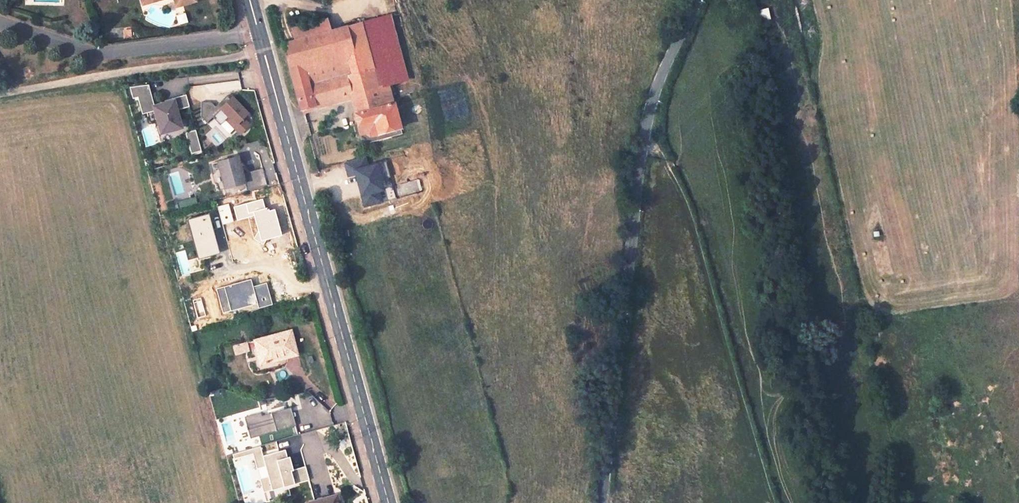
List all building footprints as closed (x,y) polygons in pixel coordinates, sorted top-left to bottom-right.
[(332,19),(296,28),(299,40),(286,43),(305,114),(355,102),(363,134),(370,132),(371,136),(404,127),(398,103),(395,104),(390,84),(385,85),(380,66),(375,67),(364,23),(335,29),(332,19)] [(200,96),(239,91),(237,70),(190,77),(191,87),(199,86),(200,96)] [(229,94),(215,107),(226,118),(219,125),(233,140),(250,124),(243,116),(247,113),(229,94)] [(200,99),(164,97),(163,122),(180,123),(180,126),(204,127),(204,112),(199,113),(200,99)] [(188,155),(199,152),(194,130),(183,132),(188,155)] [(216,188),(243,183),(237,155),(210,160),(216,188)] [(346,178),(351,176),(359,207),(383,201),(373,161),(366,163),(364,156),(342,162),(346,178)] [(263,220),(237,227),(240,242),(245,241),(249,258),(245,260),(248,273),(274,266),(263,220)] [(291,325),(255,335),(261,356),(267,354),(268,357),(297,349),(291,325)] [(293,425),(287,406),(241,418),(247,438),(293,425)] [(285,449),(261,454),(259,447),(250,449),(262,496),(244,501),(244,502),(251,502),(291,493),(289,485),(308,481),(304,465),(289,469),(285,449)] [(307,496),(308,502),(342,502),(339,488),(307,496)]
